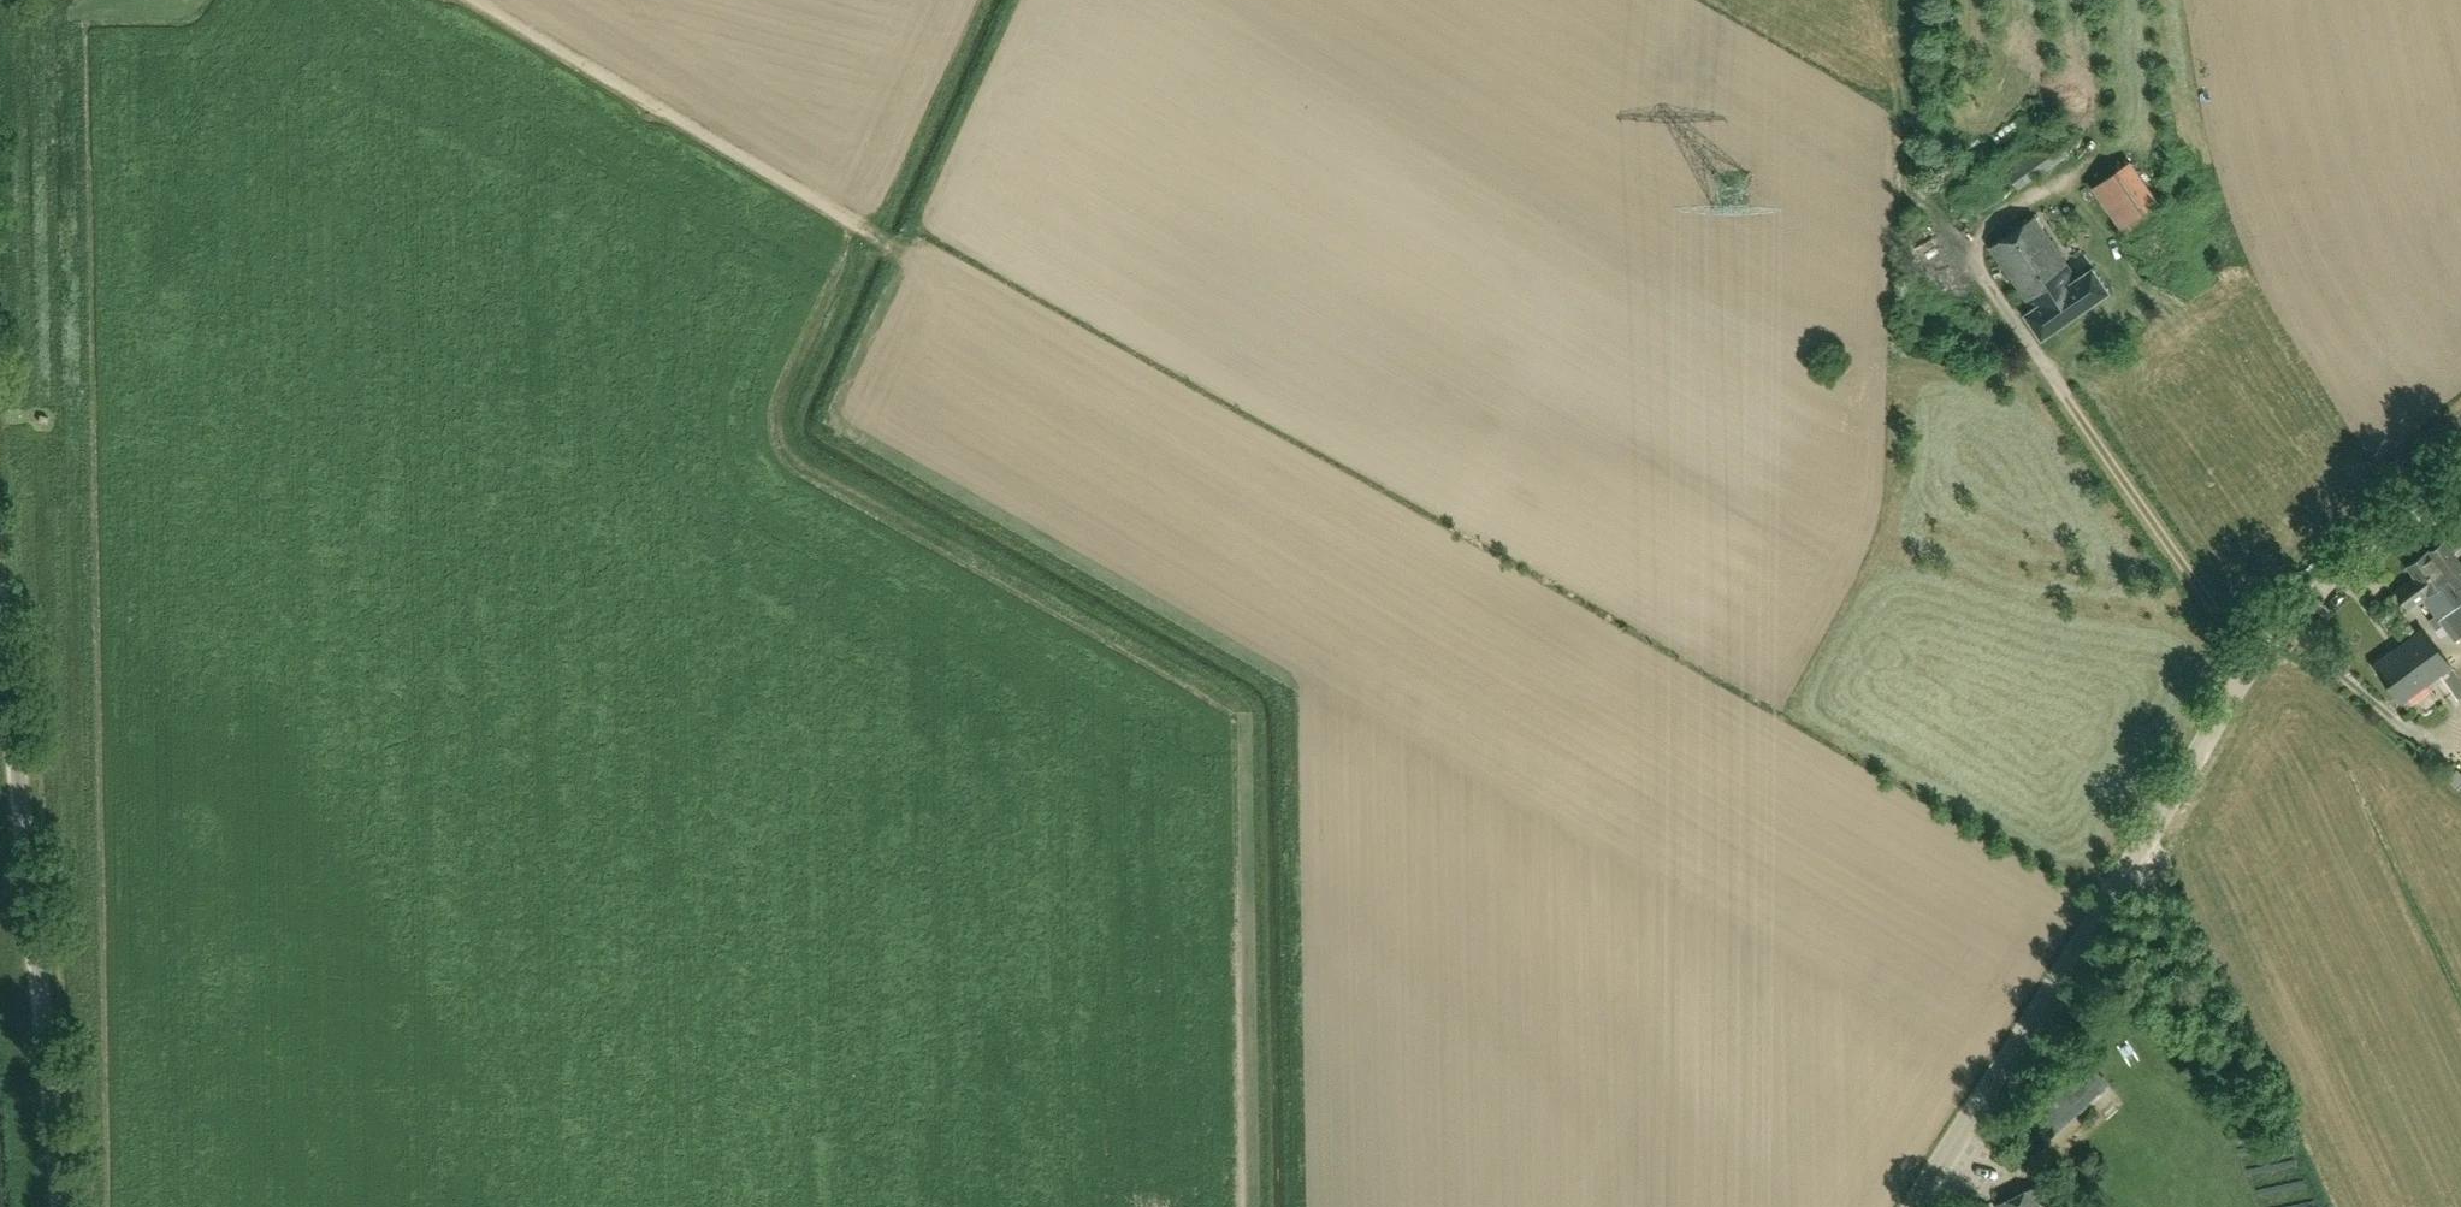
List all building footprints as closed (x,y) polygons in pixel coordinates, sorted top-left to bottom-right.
[(2018,189),(2040,175),(2023,152),(2003,167),(2018,189)] [(2093,187),(2122,227),(2158,202),(2130,161),(2093,187)] [(2090,162),(2077,169),(2085,185),(2099,177),(2090,162)] [(2076,278),(2035,216),(1991,245),(2032,307),(2022,314),(2039,340),(2110,293),(2093,267),(2076,278)] [(2428,550),(2408,565),(2416,576),(2397,590),(2409,607),(2422,597),(2439,619),(2460,602),(2460,594),(2456,588),(2460,584),(2460,561),(2445,539),(2429,551),(2428,550)] [(2401,699),(2450,664),(2425,629),(2376,664),(2401,699)] [(2460,789),(2460,776),(2457,773),(2450,781),(2460,789)] [(2036,1184),(1998,1204),(1999,1206),(2048,1206),(2036,1184)]
